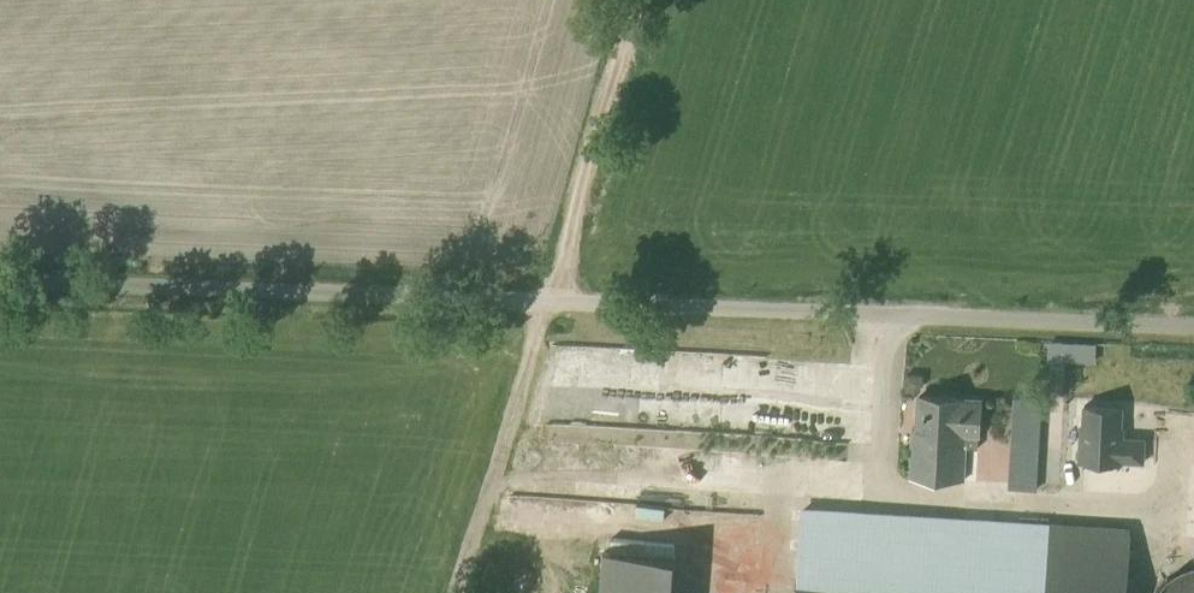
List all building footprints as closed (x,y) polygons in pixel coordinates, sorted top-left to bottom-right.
[(979,435),(981,400),(968,399),(918,396),(916,429),(912,428),(909,478),(963,481),(965,447),(978,448),(979,435)] [(1081,426),(1079,461),(1121,464),(1121,461),(1143,462),(1144,439),(1122,438),(1123,428),(1121,428),(1122,408),(1084,406),(1083,426),(1081,426)] [(1038,490),(1038,474),(1009,472),(1008,483),(1007,489),(1038,490)] [(800,512),(794,592),(1128,592),(1132,530),(800,512)] [(682,560),(718,557),(716,536),(695,538),(695,540),(684,541),(683,523),(679,523),(682,560)] [(602,592),(675,592),(677,544),(605,545),(602,592)] [(1191,565),(1182,569),(1174,573),(1166,579),(1160,587),(1156,592),(1193,592),(1193,565),(1191,565)]
